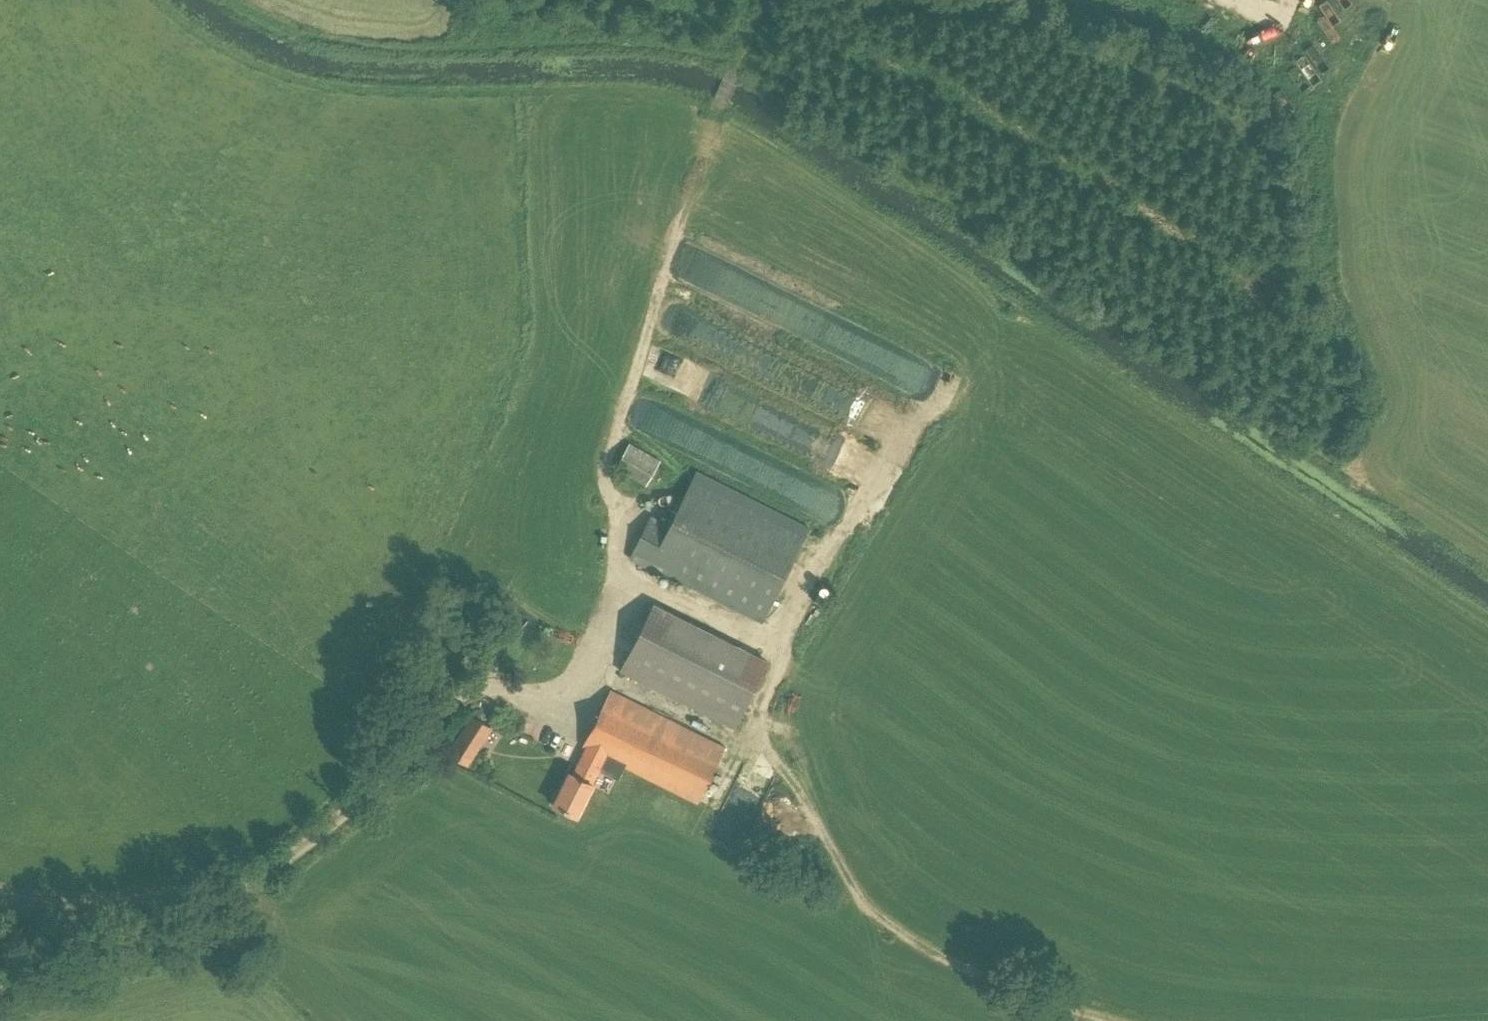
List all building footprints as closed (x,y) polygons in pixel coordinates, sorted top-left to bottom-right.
[(647,484),(659,463),(628,445),(616,466),(647,484)] [(697,471),(670,526),(651,517),(631,556),(762,621),(809,527),(697,471)] [(735,728),(768,662),(653,604),(620,671),(735,728)] [(697,803),(725,747),(611,690),(583,746),(586,747),(573,774),(569,772),(553,804),(577,816),(593,784),(592,784),(599,770),(618,780),(625,767),(697,803)] [(472,716),(448,755),(466,766),(490,727),(472,716)]
